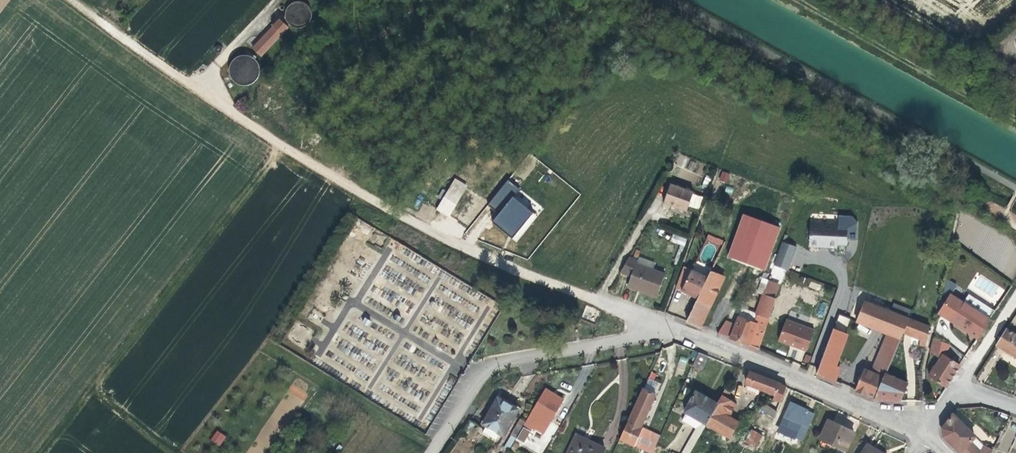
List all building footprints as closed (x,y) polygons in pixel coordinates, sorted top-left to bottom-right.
[(312,15),(301,0),(297,0),(284,10),(296,27),(312,15)] [(280,23),(253,52),(262,60),(289,31),(280,23)] [(251,86),(261,64),(237,53),(227,75),(251,86)] [(728,182),(730,172),(721,171),(719,181),(728,182)] [(507,179),(488,205),(499,213),(492,222),(517,241),(537,216),(514,198),(520,190),(507,179)] [(688,192),(674,187),(672,186),(665,204),(680,209),(687,212),(694,195),(688,192)] [(453,187),(438,209),(449,216),(463,195),(453,187)] [(725,258),(754,268),(761,271),(776,227),(740,215),(730,245),(725,258)] [(806,224),(805,246),(816,247),(816,244),(825,244),(825,247),(835,247),(835,244),(844,244),(844,228),(836,227),(836,225),(806,224)] [(673,233),(670,241),(685,246),(687,238),(673,233)] [(707,235),(705,242),(721,246),(723,239),(707,235)] [(797,247),(782,242),(774,265),(789,270),(797,247)] [(665,277),(652,271),(634,264),(636,260),(633,259),(629,257),(620,274),(624,275),(628,277),(625,286),(642,293),(655,299),(665,277)] [(713,257),(708,269),(720,275),(722,275),(727,263),(713,257)] [(694,298),(693,300),(708,307),(720,278),(719,278),(720,275),(708,269),(704,276),(694,298)] [(688,270),(679,291),(694,298),(704,276),(688,270)] [(762,285),(759,294),(761,295),(771,298),(774,289),(762,285)] [(991,310),(964,292),(958,301),(947,293),(935,312),(974,338),(986,319),(991,310)] [(723,321),(715,333),(756,350),(772,298),(771,298),(761,295),(754,315),(758,316),(755,324),(736,317),(733,325),(723,321)] [(693,300),(684,321),(699,327),(708,307),(693,300)] [(852,320),(852,321),(886,335),(882,345),(886,346),(880,363),(885,366),(898,333),(904,319),(861,301),(852,320)] [(836,313),(830,329),(841,333),(847,318),(844,316),(836,313)] [(781,319),(774,340),(785,344),(785,343),(790,344),(789,346),(803,350),(810,329),(781,319)] [(904,319),(898,333),(916,340),(915,348),(917,348),(920,350),(924,327),(904,319)] [(993,344),(1015,359),(1015,335),(1004,327),(993,344)] [(830,329),(819,361),(831,366),(843,334),(841,333),(830,329)] [(947,345),(928,338),(927,348),(942,352),(947,345)] [(936,359),(926,376),(942,387),(956,366),(943,357),(945,354),(942,352),(927,348),(926,352),(930,353),(930,355),(936,359)] [(695,353),(690,365),(699,369),(705,357),(695,353)] [(819,361),(814,374),(831,382),(836,368),(831,366),(819,361)] [(880,363),(874,377),(880,379),(881,375),(885,366),(880,363)] [(860,371),(852,390),(872,399),(880,379),(874,377),(860,371)] [(746,372),(742,384),(743,384),(748,386),(772,395),(776,384),(746,372)] [(880,379),(872,399),(896,401),(903,384),(881,375),(880,379)] [(291,385),(289,391),(304,399),(307,393),(291,385)] [(714,405),(703,425),(726,437),(734,423),(725,418),(732,405),(723,400),(728,391),(724,388),(723,388),(714,405)] [(541,389),(524,419),(527,420),(529,416),(540,422),(543,417),(547,419),(555,405),(558,399),(555,397),(541,389)] [(615,440),(642,452),(643,452),(649,452),(656,437),(636,427),(650,396),(639,390),(615,440)] [(679,417),(687,421),(689,417),(698,422),(694,428),(680,452),(687,452),(703,425),(714,405),(692,393),(679,417)] [(496,400),(482,426),(485,428),(498,435),(501,437),(516,412),(496,400)] [(760,403),(756,410),(769,417),(773,412),(760,403)] [(786,403),(780,417),(796,424),(790,437),(797,440),(803,426),(803,427),(809,413),(786,403)] [(939,428),(940,436),(957,452),(967,452),(972,447),(966,441),(970,437),(949,415),(939,428)] [(524,419),(514,435),(519,438),(528,421),(527,420),(524,419)] [(825,421),(816,439),(842,451),(850,433),(825,421)] [(485,428),(482,433),(495,440),(498,435),(485,428)] [(750,429),(743,444),(756,450),(763,434),(750,429)] [(217,430),(209,439),(218,446),(226,437),(217,430)] [(570,440),(597,452),(598,452),(600,449),(572,435),(570,440)] [(564,452),(597,452),(570,440),(564,452)] [(977,452),(988,452),(989,451),(985,449),(986,447),(983,445),(982,447),(980,446),(977,452)]
